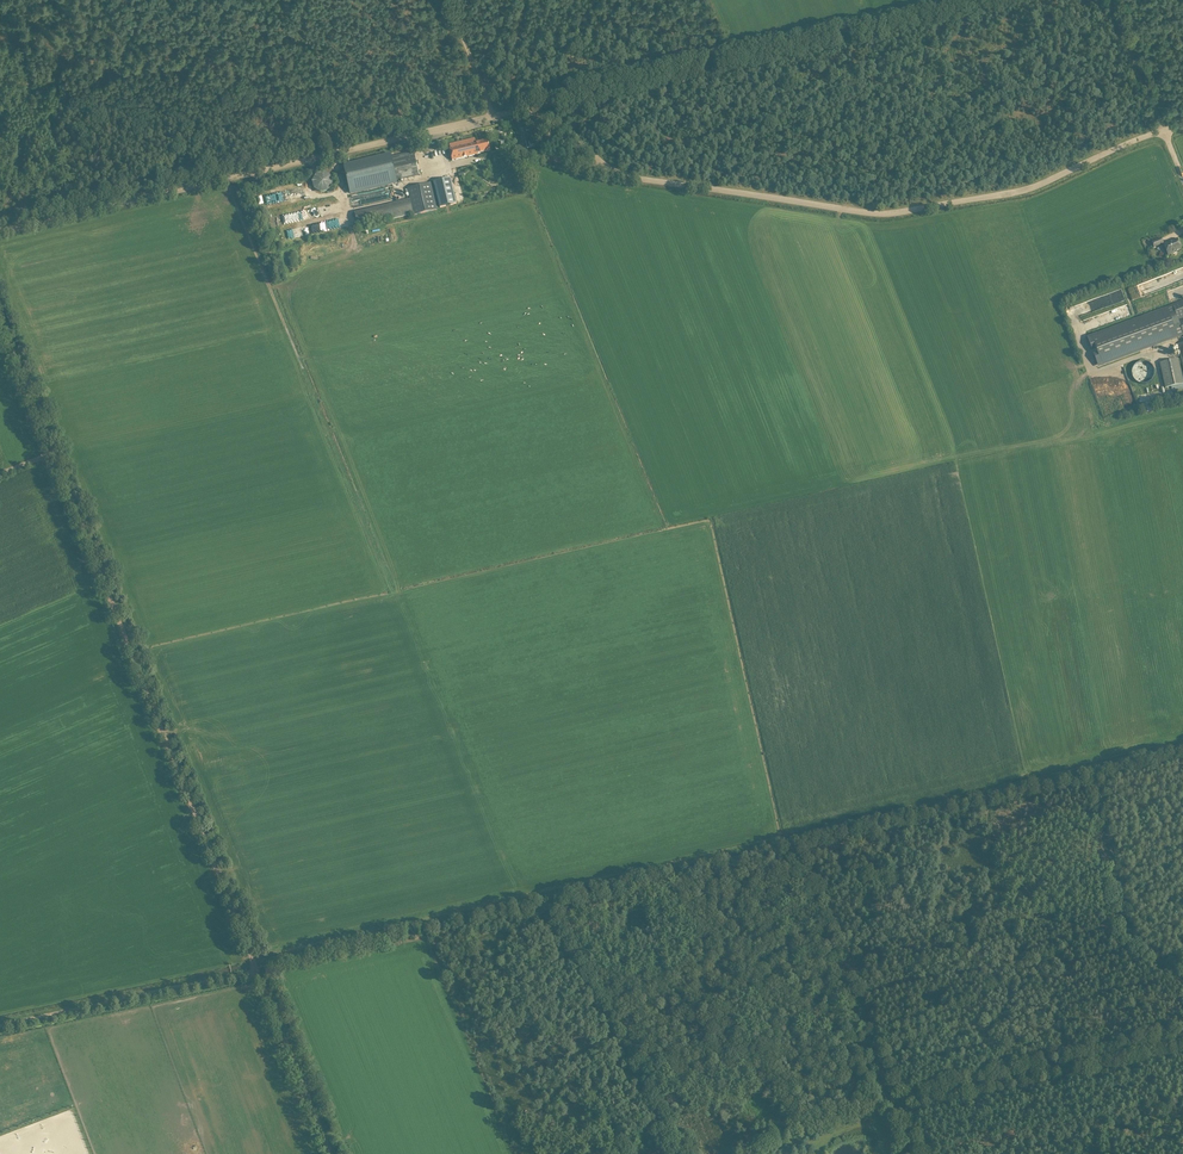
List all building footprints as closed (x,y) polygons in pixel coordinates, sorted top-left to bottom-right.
[(529,121),(521,123),(527,148),(535,146),(529,121)] [(450,148),(453,160),(479,154),(478,153),(490,150),(489,146),(488,140),(473,144),(473,142),(471,142),(471,143),(450,148)] [(414,152),(397,157),(396,153),(344,165),(350,193),(397,182),(397,181),(420,175),(414,152)] [(506,158),(474,166),(477,180),(488,178),(487,170),(508,166),(506,158)] [(312,181),(312,182),(312,183),(313,184),(313,185),(313,186),(314,187),(314,188),(315,188),(315,189),(316,190),(317,191),(318,191),(319,191),(320,192),(321,192),(322,192),(323,192),(324,192),(324,191),(325,191),(326,191),(327,191),(327,190),(328,190),(329,189),(329,188),(330,188),(330,187),(331,186),(331,185),(331,184),(331,183),(331,182),(331,181),(331,180),(331,179),(331,178),(330,178),(330,177),(329,176),(328,175),(327,174),(326,174),(325,173),(324,173),(323,173),(322,173),(321,173),(320,173),(319,173),(318,174),(317,174),(316,174),(316,175),(315,176),(314,177),(314,178),(313,178),(313,179),(313,180),(313,181),(312,181)] [(451,180),(435,184),(440,207),(456,204),(451,180)] [(414,215),(437,210),(431,184),(408,189),(410,200),(355,213),(358,224),(393,216),(393,219),(414,214),(414,215)] [(1152,242),(1154,247),(1163,243),(1161,238),(1152,242)] [(1177,239),(1172,241),(1164,245),(1168,255),(1177,252),(1177,251),(1181,249),(1177,239)] [(1172,304),(1172,305),(1087,337),(1092,350),(1096,348),(1097,353),(1093,354),(1098,367),(1121,359),(1182,336),(1182,300),(1172,304)] [(1165,387),(1182,384),(1182,383),(1178,359),(1160,363),(1165,387)] [(1132,372),(1132,373),(1132,374),(1132,375),(1132,376),(1132,377),(1133,378),(1133,379),(1134,379),(1134,380),(1135,381),(1136,382),(1137,382),(1138,383),(1139,384),(1140,384),(1141,384),(1142,384),(1143,384),(1144,384),(1145,384),(1146,384),(1147,383),(1148,383),(1149,383),(1150,382),(1151,381),(1152,380),(1153,379),(1153,378),(1153,377),(1154,376),(1154,375),(1154,374),(1154,373),(1154,372),(1154,371),(1154,370),(1154,369),(1153,368),(1153,367),(1152,366),(1152,365),(1151,365),(1150,364),(1149,363),(1148,363),(1147,362),(1146,362),(1145,362),(1144,362),(1143,362),(1142,362),(1141,362),(1140,362),(1139,362),(1138,363),(1137,363),(1136,364),(1135,365),(1134,366),(1133,367),(1133,368),(1132,369),(1132,370),(1132,371),(1132,372)]
